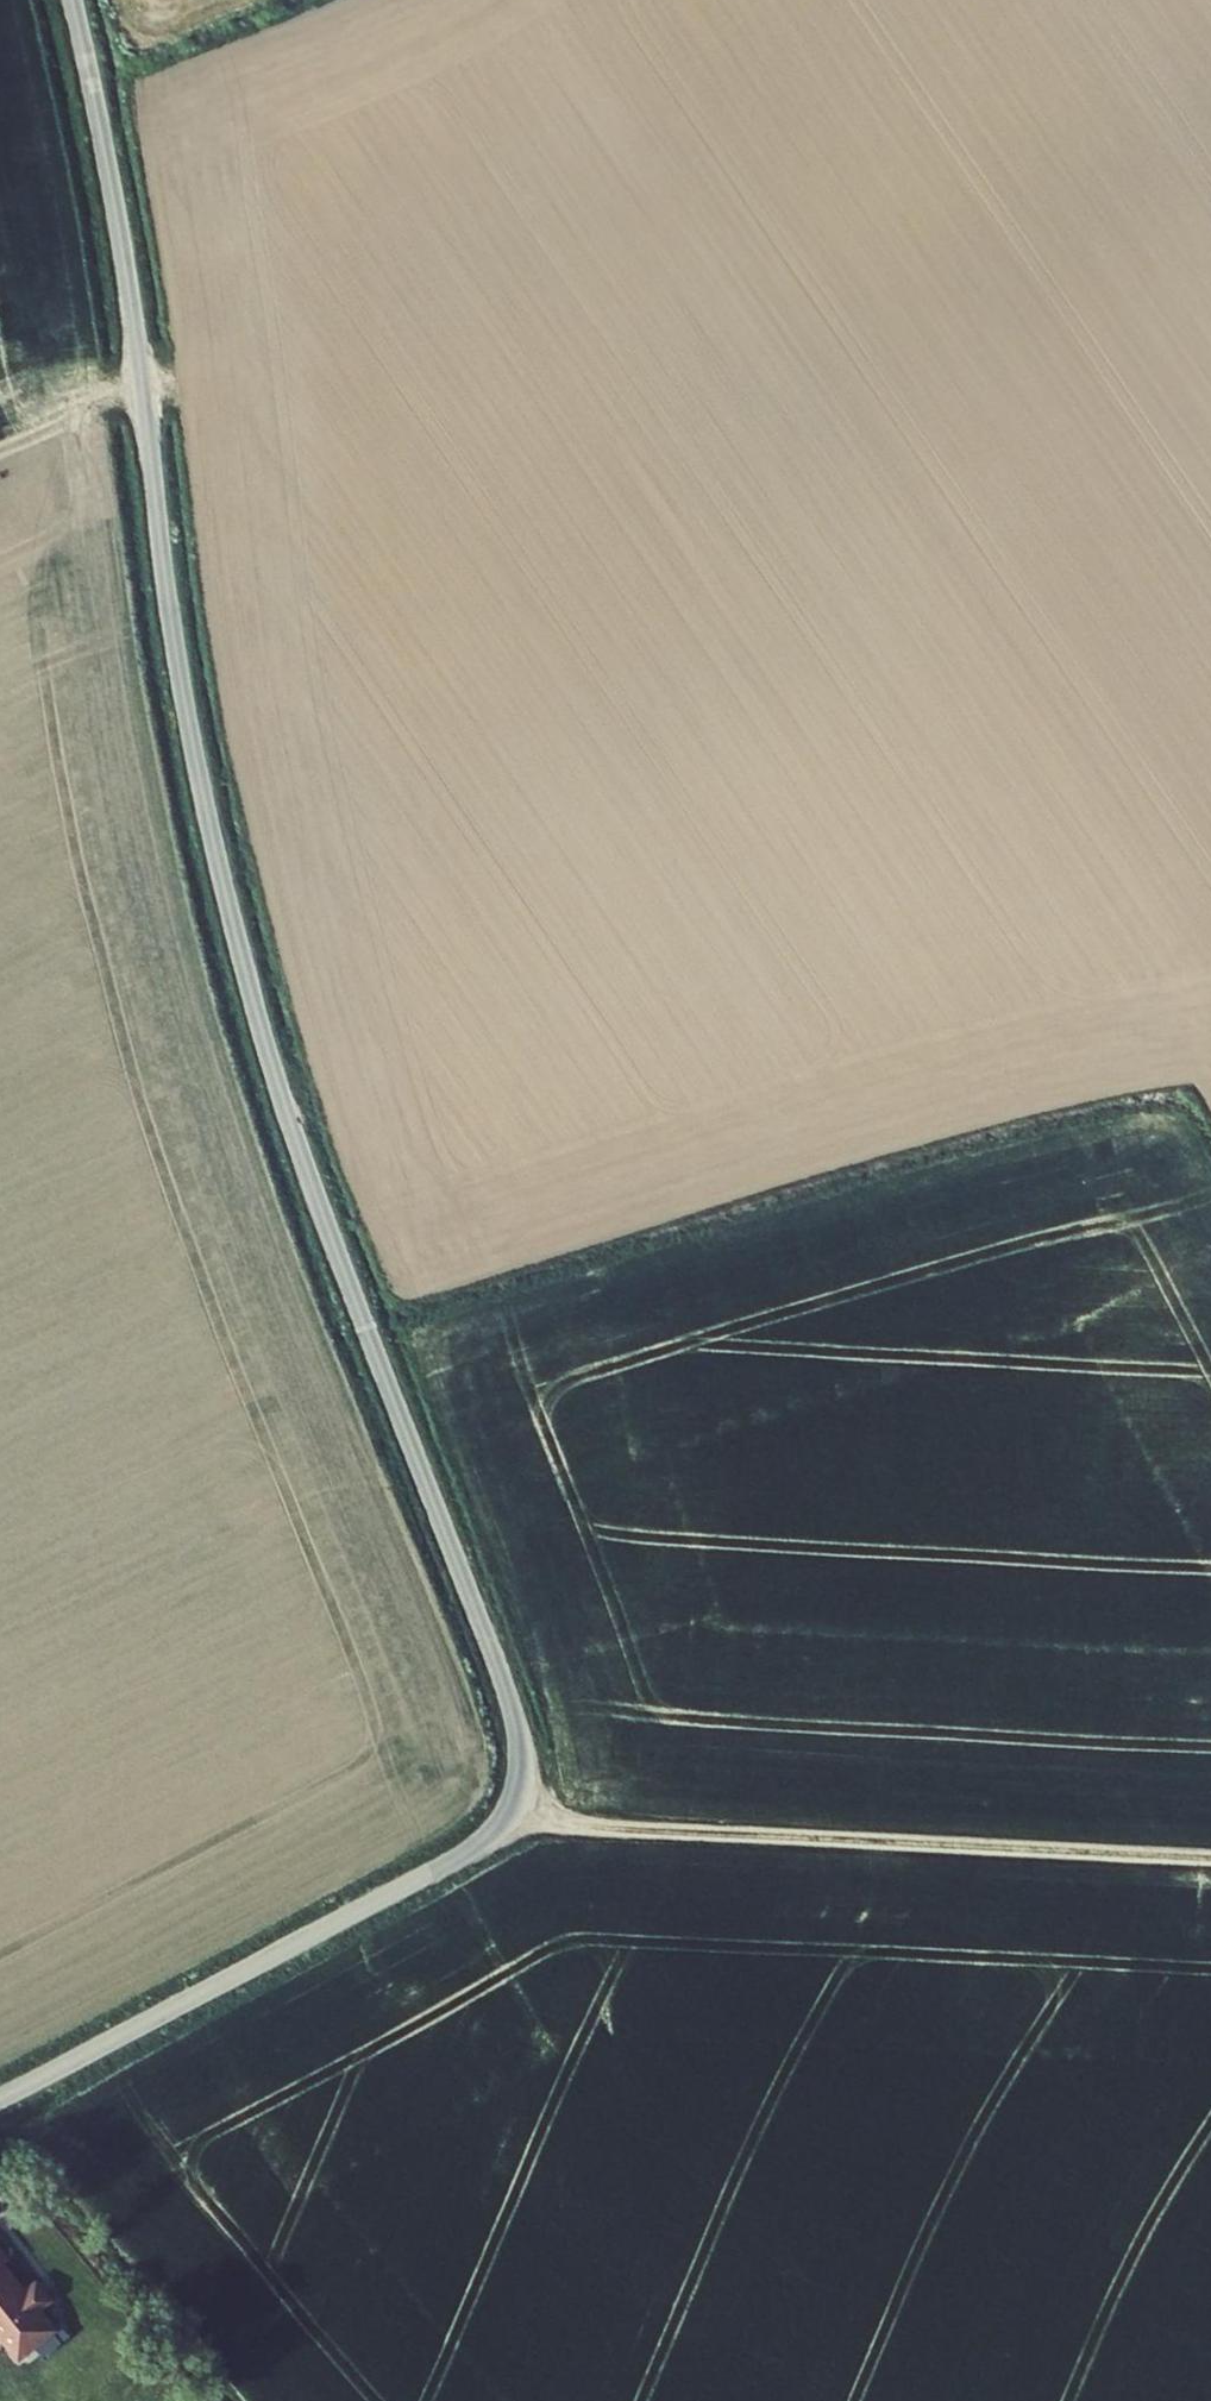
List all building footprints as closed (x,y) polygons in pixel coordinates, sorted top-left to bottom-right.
[(16,2360),(45,2337),(31,2318),(36,2313),(23,2296),(17,2301),(0,2279),(0,2339),(16,2360)] [(31,2290),(23,2296),(36,2313),(44,2308),(31,2290)]
